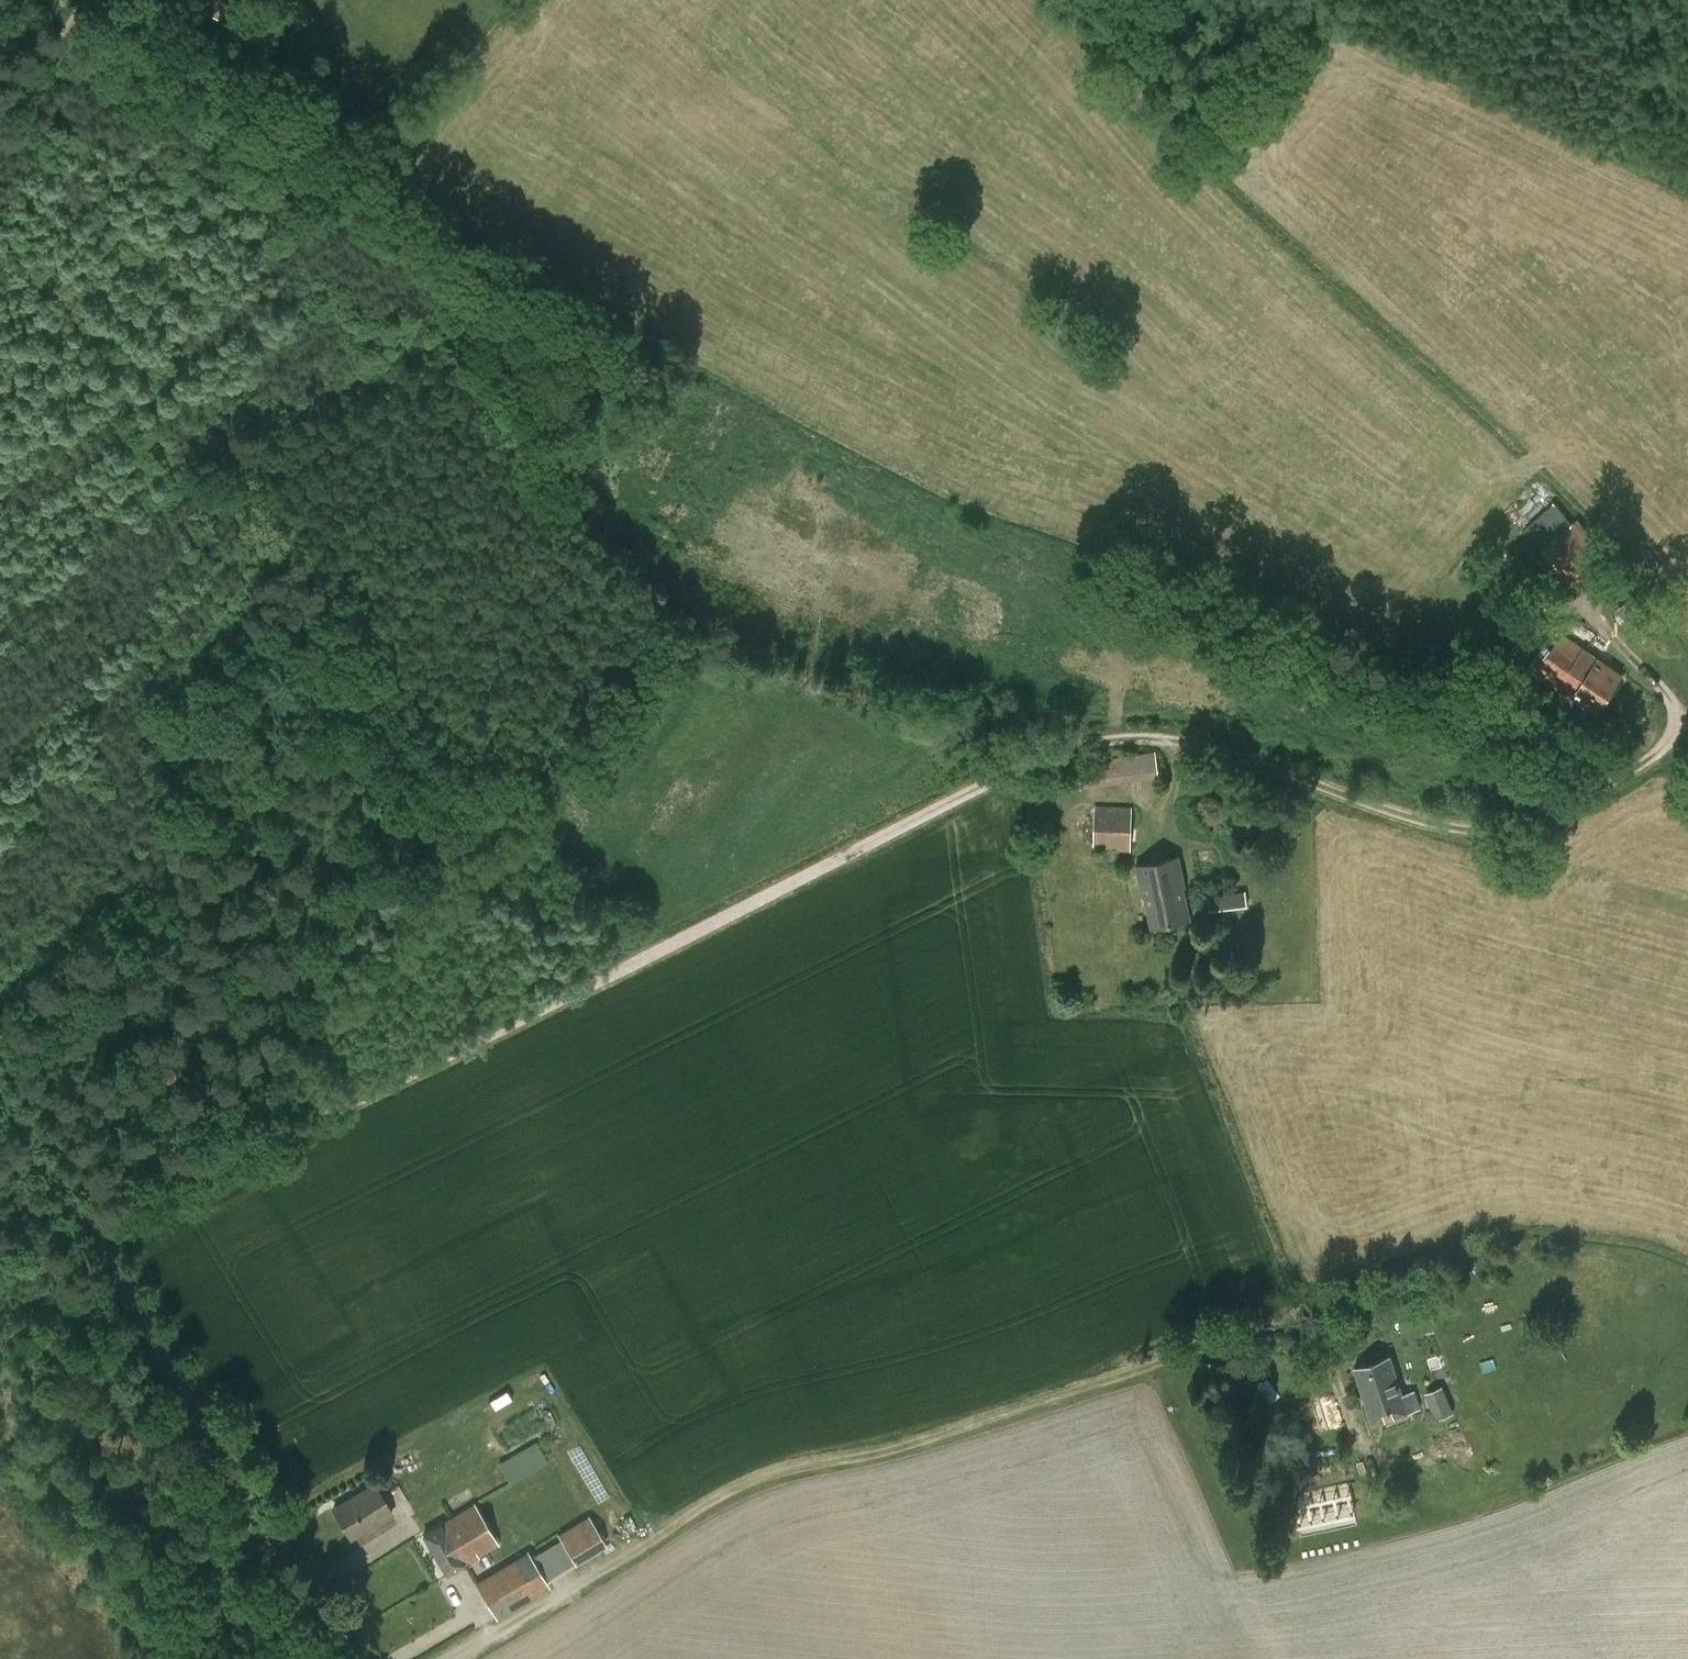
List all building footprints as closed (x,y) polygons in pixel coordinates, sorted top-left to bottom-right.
[(158,8),(199,29),(206,16),(218,19),(228,0),(162,0),(158,8)] [(1614,563),(1578,518),(1572,523),(1555,503),(1524,529),(1569,586),(1599,563),(1605,571),(1614,563)] [(1621,675),(1563,635),(1536,673),(1595,713),(1621,675)] [(1141,756),(1141,760),(1081,769),(1083,788),(1158,779),(1155,755),(1141,756)] [(1095,805),(1093,850),(1130,852),(1133,808),(1095,805)] [(1179,858),(1137,866),(1143,897),(1146,897),(1152,927),(1190,919),(1184,889),(1186,889),(1179,858)] [(1248,905),(1246,890),(1208,894),(1210,910),(1248,905)] [(1467,1314),(1490,1308),(1487,1300),(1465,1306),(1467,1314)] [(1414,1392),(1402,1395),(1390,1357),(1355,1368),(1373,1424),(1419,1409),(1414,1392)] [(1425,1393),(1436,1419),(1454,1412),(1444,1385),(1425,1393)] [(536,1442),(499,1463),(510,1482),(547,1461),(536,1442)] [(1339,1478),(1291,1493),(1306,1541),(1354,1526),(1339,1478)] [(334,1510),(350,1538),(390,1513),(374,1486),(334,1510)] [(424,1535),(446,1574),(497,1544),(475,1505),(424,1535)] [(567,1531),(586,1562),(618,1543),(599,1512),(567,1531)] [(474,1582),(497,1620),(550,1589),(526,1550),(474,1582)]
